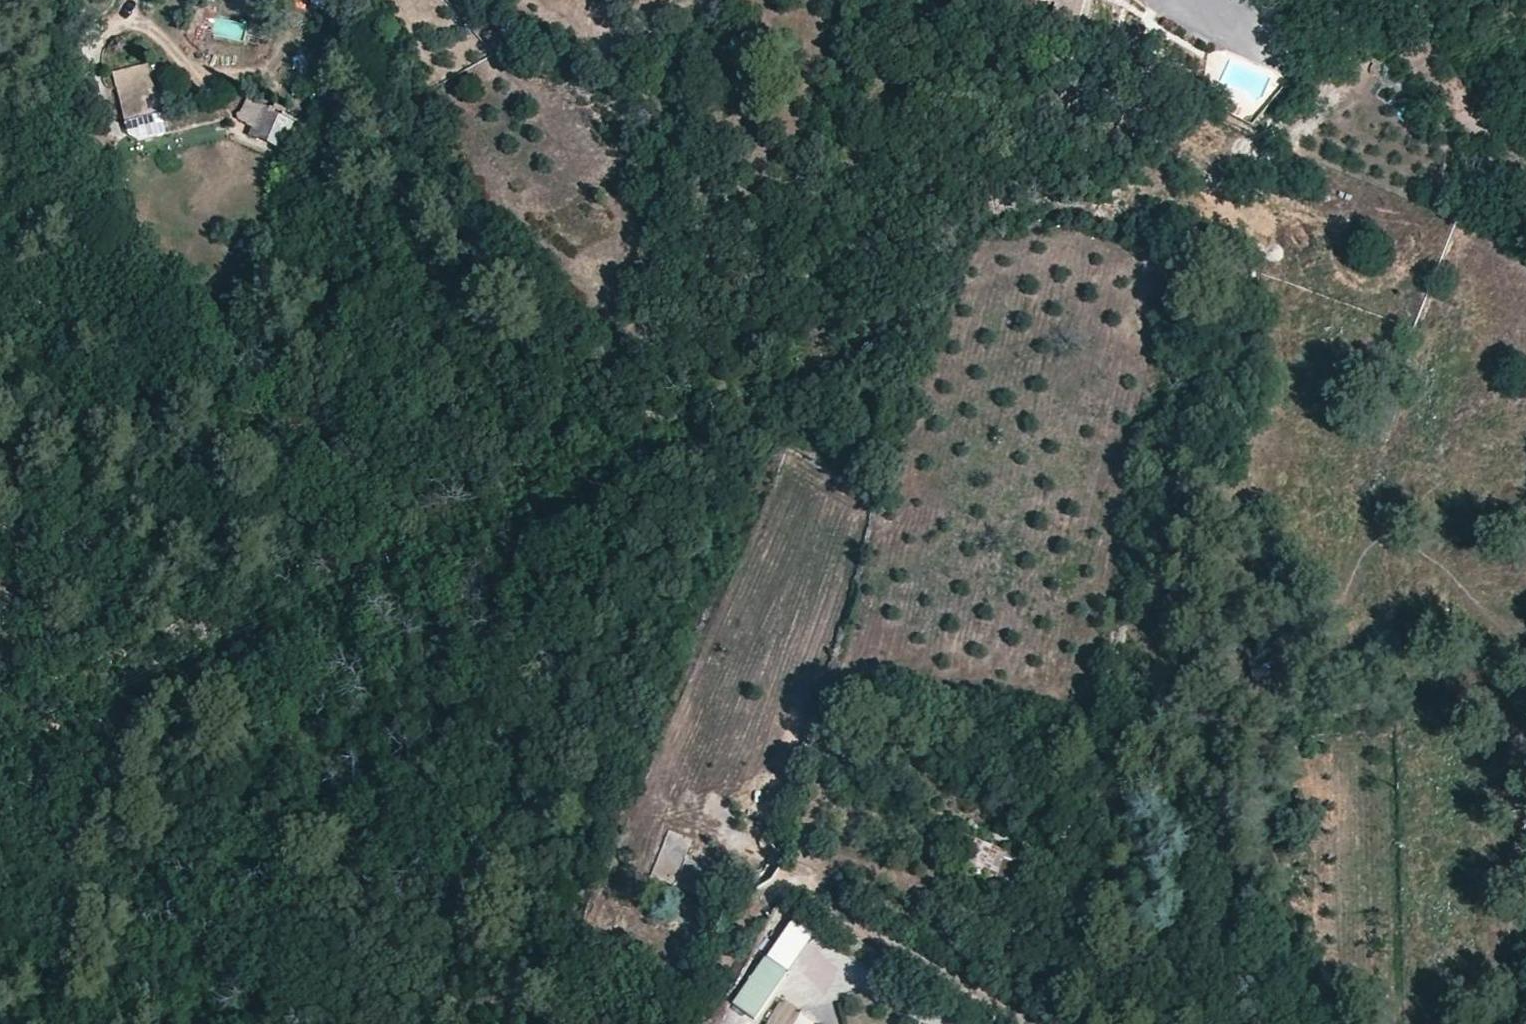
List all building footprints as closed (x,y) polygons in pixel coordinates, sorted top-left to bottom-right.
[(310,4),(329,11),(332,0),(311,0),(310,4)] [(1055,4),(1051,19),(1077,25),(1084,0),(1038,0),(1055,4)] [(1436,27),(1432,16),(1422,19),(1426,31),(1436,27)] [(163,115),(152,63),(112,73),(124,124),(163,115)] [(282,152),(294,125),(260,109),(247,137),(282,152)] [(691,840),(669,831),(652,874),(701,894),(711,870),(684,859),(691,840)] [(953,861),(1017,886),(1027,862),(963,836),(953,861)] [(757,1020),(789,974),(768,959),(735,1005),(757,1020)] [(782,1000),(766,1023),(815,1023),(816,1021),(782,1000)]
